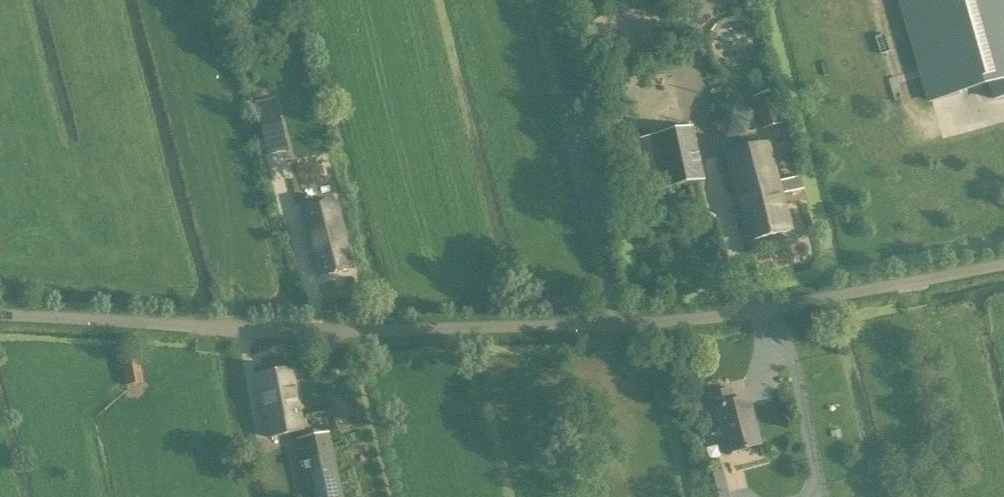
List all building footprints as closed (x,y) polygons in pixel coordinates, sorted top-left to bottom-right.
[(933,101),(994,84),(998,100),(1003,98),(1003,0),(904,0),(933,101)] [(763,129),(780,125),(777,112),(774,99),(772,92),(755,97),(763,129)] [(776,98),(774,99),(777,112),(783,111),(785,110),(782,97),(776,98)] [(717,103),(711,124),(726,140),(747,134),(753,113),(738,98),(717,103)] [(275,100),(254,105),(262,137),(283,132),(275,100)] [(653,191),(704,180),(692,127),(641,138),(653,191)] [(803,189),(800,176),(797,177),(779,182),(769,142),(726,153),(748,242),(792,231),(782,194),(798,190),(803,189)] [(335,202),(302,211),(318,276),(351,268),(335,202)] [(123,362),(127,385),(144,382),(139,359),(123,362)] [(269,436),(305,429),(293,368),(257,375),(269,436)] [(729,453),(761,445),(753,412),(747,413),(744,400),(736,402),(732,389),(706,396),(710,409),(717,407),(729,453)] [(699,397),(686,400),(689,413),(702,410),(699,397)] [(296,441),(308,496),(342,496),(328,434),(296,441)] [(722,475),(700,481),(704,496),(728,496),(722,475)]
